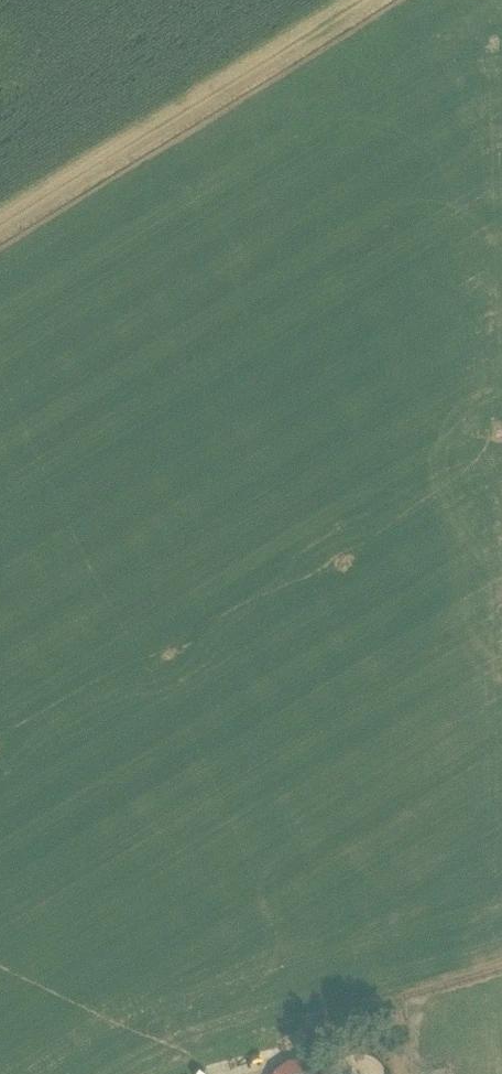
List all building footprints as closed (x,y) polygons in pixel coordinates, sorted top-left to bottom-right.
[(293,1062),(270,1073),(300,1073),(293,1062)]
